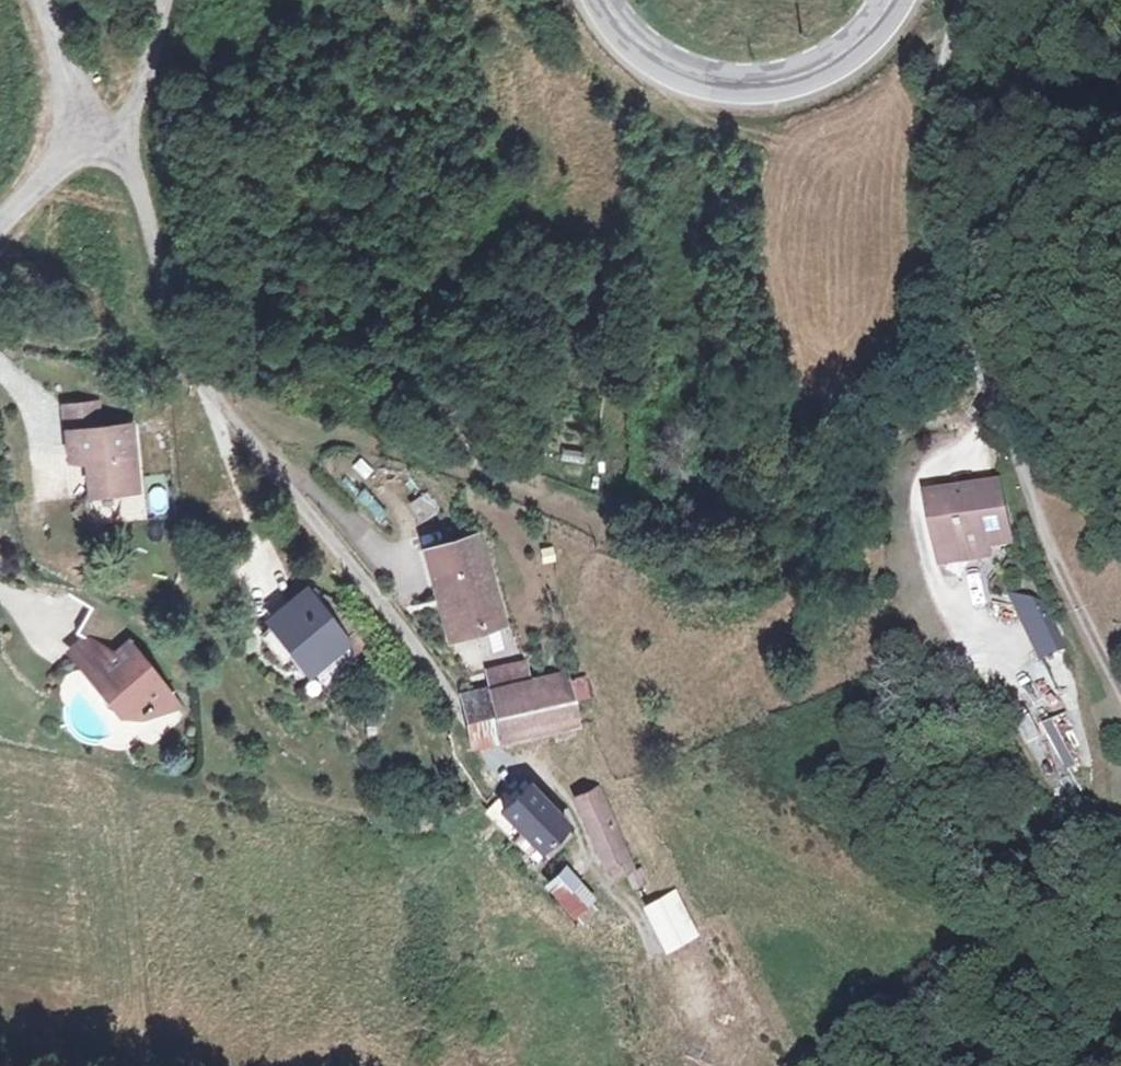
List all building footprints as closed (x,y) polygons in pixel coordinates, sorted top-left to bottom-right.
[(64,406),(67,429),(100,426),(98,401),(64,406)] [(100,426),(67,429),(70,456),(82,458),(91,460),(95,494),(139,490),(132,423),(100,426)] [(86,495),(95,494),(91,460),(82,458),(86,495)] [(943,498),(953,551),(997,542),(1017,539),(1006,486),(943,498)] [(168,489),(149,490),(151,516),(169,515),(168,489)] [(430,492),(409,504),(425,530),(445,518),(430,492)] [(379,520),(388,506),(368,493),(359,507),(379,520)] [(999,554),(997,542),(953,551),(956,564),(999,554)] [(479,543),(432,555),(445,604),(456,601),(465,637),(511,626),(500,585),(490,587),(479,543)] [(1043,665),(1064,655),(1035,594),(1014,604),(1043,665)] [(456,640),(465,637),(456,601),(445,604),(456,640)] [(353,648),(342,633),(319,604),(286,632),(309,661),(322,678),(355,651),(353,648)] [(153,713),(172,697),(131,646),(118,657),(110,646),(123,628),(99,610),(82,632),(88,636),(104,649),(113,660),(105,667),(103,683),(103,688),(125,717),(144,720),(146,718),(150,722),(156,717),(153,713)] [(353,625),(342,633),(353,648),(364,639),(353,625)] [(296,672),(309,661),(286,632),(273,642),(296,672)] [(88,636),(75,654),(103,683),(105,667),(113,660),(104,649),(88,636)] [(1065,658),(1051,663),(1065,698),(1079,692),(1065,658)] [(500,692),(537,685),(532,667),(529,667),(498,674),(500,692)] [(505,717),(581,701),(575,677),(537,685),(500,692),(505,717)] [(505,717),(500,692),(473,697),(478,723),(505,717)] [(581,701),(505,717),(510,740),(580,726),(586,724),(581,701)] [(505,717),(478,723),(483,747),(510,740),(505,717)] [(1059,725),(1027,743),(1049,784),(1082,766),(1059,725)] [(506,808),(524,828),(551,807),(535,786),(530,789),(506,808)] [(592,812),(598,827),(617,818),(604,792),(587,800),(592,812)] [(551,807),(524,828),(530,835),(546,853),(550,858),(576,837),(559,815),(551,807)] [(602,836),(622,829),(617,818),(598,827),(602,836)] [(628,843),(622,829),(602,836),(599,838),(606,854),(628,843)] [(546,853),(530,835),(522,840),(538,859),(546,853)] [(641,868),(628,843),(606,854),(614,869),(620,867),(626,877),(641,868)] [(554,883),(570,903),(587,890),(570,872),(554,883)] [(587,890),(570,903),(587,922),(601,911),(596,905),(593,902),(596,900),(587,890)] [(662,902),(657,905),(652,908),(662,931),(675,926),(662,902)] [(627,907),(612,913),(619,928),(635,920),(627,907)] [(728,1053),(699,1065),(734,1065),(728,1053)]
